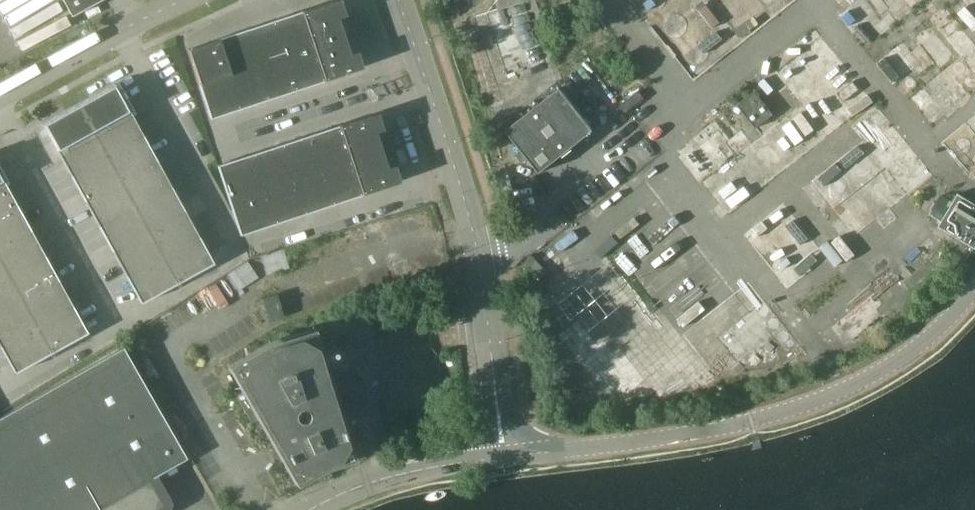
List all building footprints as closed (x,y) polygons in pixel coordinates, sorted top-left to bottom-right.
[(71,17),(101,0),(62,0),(71,17)] [(349,54),(337,18),(344,16),(339,0),(337,0),(188,49),(210,118),(361,68),(356,52),(349,54)] [(484,13),(510,91),(551,77),(526,0),(524,0),(484,13)] [(730,96),(762,136),(779,122),(747,82),(730,96)] [(141,303),(213,264),(114,84),(42,124),(141,303)] [(560,88),(506,130),(540,173),(593,131),(560,88)] [(393,166),(387,168),(375,132),(381,130),(376,114),(218,166),(241,234),(399,182),(393,166)] [(87,333),(0,176),(0,346),(15,373),(87,333)] [(958,194),(952,204),(940,196),(930,214),(942,221),(939,226),(974,247),(974,204),(958,194)] [(282,317),(275,295),(262,299),(269,321),(282,317)] [(350,457),(343,435),(311,331),(269,344),(230,367),(245,392),(237,397),(251,422),(259,418),(284,461),(296,481),(316,469),(329,464),(350,457)] [(0,418),(0,509),(163,509),(166,507),(166,504),(166,500),(153,477),(186,458),(122,347),(0,418)]
